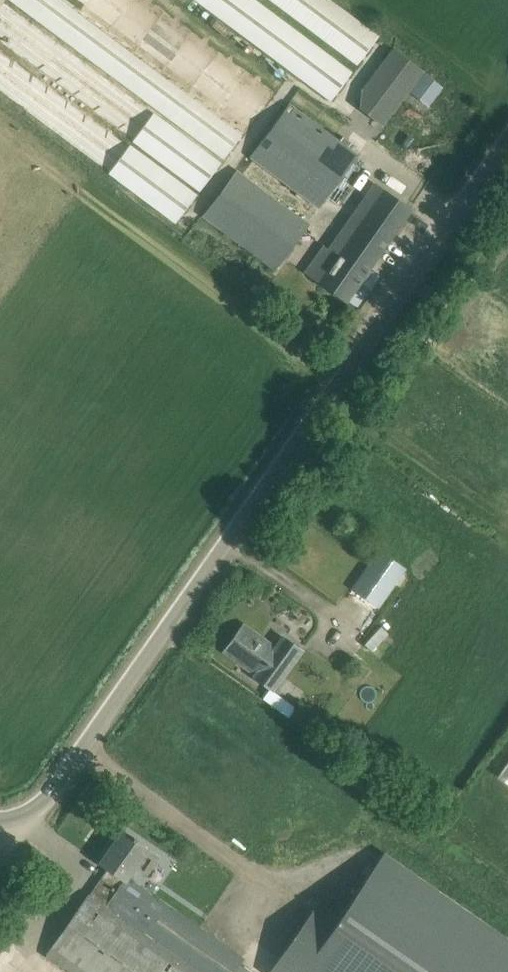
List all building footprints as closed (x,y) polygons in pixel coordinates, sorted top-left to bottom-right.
[(70,0),(10,0),(224,159),(245,130),(70,0)] [(137,0),(78,0),(248,127),(269,98),(137,0)] [(254,0),(199,0),(332,99),(351,73),(254,0)] [(329,0),(273,0),(358,63),(378,37),(329,0)] [(0,7),(0,42),(199,190),(221,162),(5,1),(0,7)] [(0,47),(0,93),(176,224),(197,194),(0,47)] [(423,71),(393,48),(360,92),(359,108),(383,125),(423,71)] [(289,105),(251,157),(318,207),(357,155),(289,105)] [(200,212),(277,269),(311,224),(233,167),(200,212)] [(411,208),(394,197),(375,183),(342,230),(346,232),(334,249),(341,253),(321,282),(346,300),(411,208)] [(379,550),(353,587),(378,606),(405,569),(379,550)] [(302,650),(300,649),(284,637),(276,647),(244,623),(223,651),(255,675),(254,676),(272,690),(302,650)] [(369,650),(384,634),(377,627),(361,643),(369,650)] [(108,867),(93,889),(109,900),(127,875),(130,877),(137,866),(148,874),(160,857),(137,841),(138,840),(134,837),(133,838),(122,831),(101,862),(108,867)] [(270,971),(507,971),(507,942),(382,855),(340,916),(318,901),(270,971)] [(47,955),(63,967),(71,971),(236,971),(242,964),(244,960),(245,958),(130,877),(127,875),(109,900),(93,889),(47,955)]
